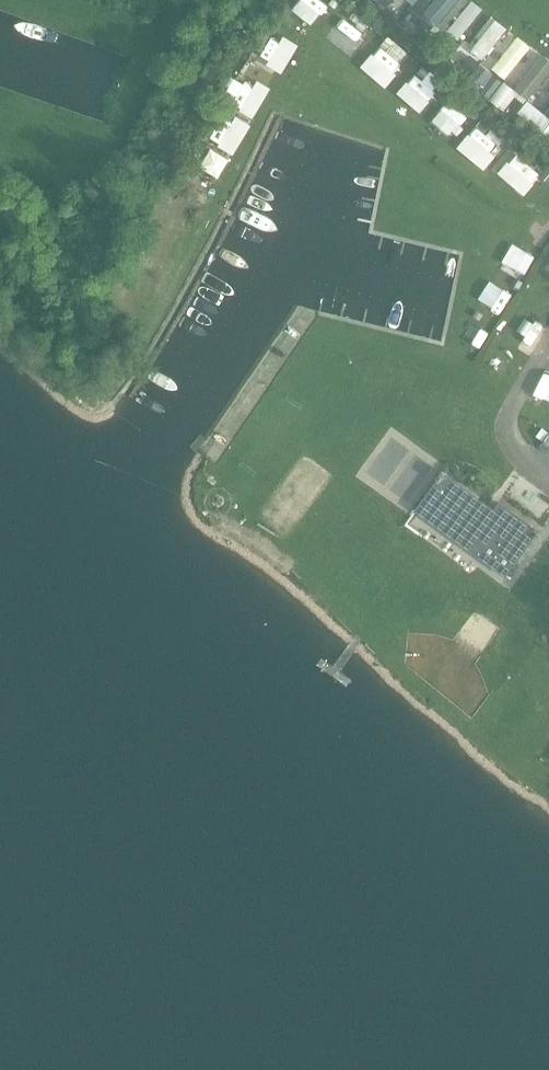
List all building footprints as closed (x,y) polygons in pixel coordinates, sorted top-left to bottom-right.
[(440,26),(456,0),(435,0),(425,17),(440,26)] [(472,49),(485,58),(508,26),(496,17),(472,49)] [(361,43),(364,20),(341,18),(339,40),(361,43)] [(422,20),(415,28),(423,36),(431,27),(422,20)] [(493,66),(514,84),(529,97),(548,73),(548,58),(520,34),(493,66)] [(282,70),(300,44),(287,35),(269,62),(282,70)] [(450,36),(443,45),(448,49),(455,40),(450,36)] [(380,43),(362,65),(387,85),(404,63),(380,43)] [(472,58),(464,69),(471,74),(479,64),(472,58)] [(421,67),(417,72),(422,77),(426,72),(421,67)] [(224,99),(258,113),(267,89),(234,76),(224,99)] [(546,111),(529,98),(520,110),(545,129),(548,123),(548,107),(546,111)] [(458,136),(471,114),(447,100),(434,121),(458,136)] [(228,109),(211,138),(236,151),(252,122),(228,109)] [(480,120),(476,125),(483,131),(487,126),(480,120)] [(499,172),(525,194),(542,173),(517,151),(499,172)] [(541,178),(546,183),(548,179),(548,176),(546,173),(541,178)] [(543,532),(541,531),(511,509),(507,515),(448,472),(419,512),(509,579),(543,532)]
